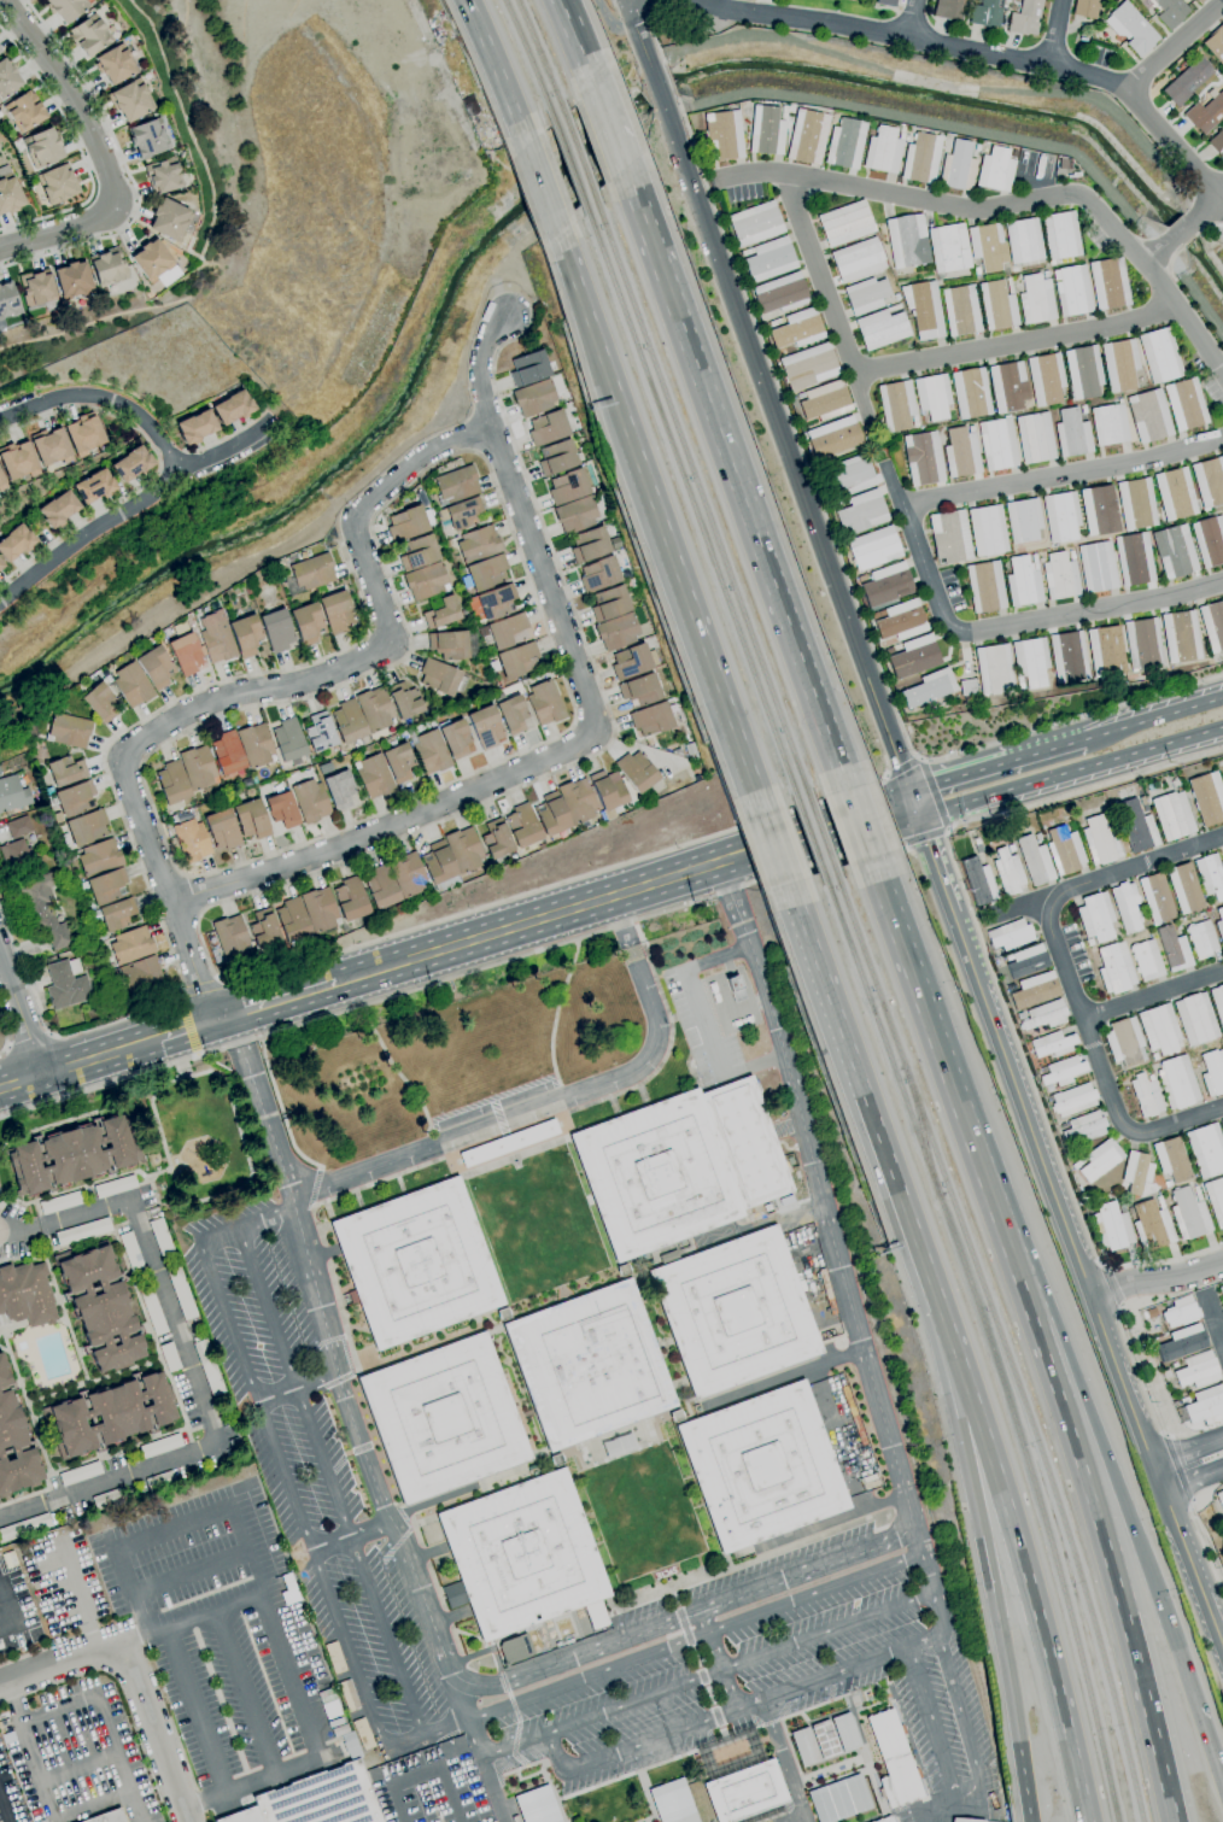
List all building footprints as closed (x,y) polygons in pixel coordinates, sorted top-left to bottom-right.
[(48,4),(45,0),(86,0),(89,5),(65,25),(57,16),(55,16),(54,13),(52,14),(45,6),(48,4)] [(934,17),(937,0),(966,0),(961,20),(952,18),(950,20),(934,17)] [(975,2),(975,0),(1005,0),(999,28),(989,25),(989,28),(969,23),(973,5),(981,6),(982,4),(975,2)] [(1019,14),(1022,0),(1043,0),(1036,36),(1026,34),(1026,35),(1007,31),(1011,12),(1019,14)] [(1072,14),(1075,0),(1099,0),(1095,19),(1072,14)] [(1139,58),(1125,43),(1131,39),(1110,14),(1125,0),(1159,37),(1152,43),(1153,45),(1139,58)] [(1160,13),(1148,0),(1180,0),(1189,11),(1183,17),(1184,18),(1169,31),(1157,17),(1160,13)] [(88,61),(77,47),(76,47),(69,36),(71,35),(69,31),(86,18),(84,17),(92,12),(93,14),(94,13),(113,40),(94,53),(96,57),(88,61)] [(1209,35),(1222,23),(1222,68),(1201,43),(1210,36),(1209,35)] [(110,86),(104,75),(103,76),(101,74),(100,75),(94,65),(98,63),(95,58),(122,43),(137,71),(110,86)] [(1177,107),(1161,90),(1200,55),(1215,72),(1190,94),(1192,95),(1177,107)] [(22,84),(0,100),(0,60),(4,58),(6,61),(10,59),(16,70),(14,71),(16,74),(14,75),(22,84)] [(125,124),(119,112),(118,113),(117,111),(115,112),(106,94),(140,77),(156,109),(125,124)] [(1219,93),(1222,89),(1222,118),(1204,135),(1198,129),(1195,130),(1183,115),(1196,102),(1202,107),(1209,102),(1205,98),(1205,93),(1212,87),(1213,87),(1219,93)] [(21,134),(2,107),(29,90),(31,93),(33,93),(39,102),(43,111),(42,111),(46,117),(21,134)] [(782,156),(748,152),(753,105),(777,106),(776,121),(784,121),(782,156)] [(818,165),(785,159),(796,109),(829,116),(818,165)] [(709,162),(703,115),(738,111),(744,158),(709,162)] [(139,162),(134,147),(133,147),(129,139),(130,137),(127,129),(159,117),(164,130),(162,130),(165,139),(166,139),(171,150),(157,154),(157,153),(151,156),(151,157),(139,162)] [(856,170),(824,163),(831,127),(837,128),(839,117),(866,123),(856,170)] [(895,174),(861,168),(867,136),(873,137),(874,133),(873,133),(874,128),(876,128),(876,125),(894,129),(893,134),(895,135),(894,139),(896,140),(897,133),(902,134),(895,174)] [(35,170),(22,140),(51,127),(53,131),(55,130),(60,141),(59,142),(60,145),(59,146),(64,157),(39,168),(39,169),(35,170)] [(931,184),(900,178),(905,143),(911,145),(913,131),(917,133),(917,130),(921,131),(921,134),(936,136),(937,133),(941,133),(931,184)] [(1222,130),(1222,131),(1222,158),(1222,157),(1221,158),(1207,142),(1222,130)] [(970,191),(937,184),(942,154),(948,156),(952,139),(970,142),(967,158),(976,159),(970,191)] [(1007,192),(975,186),(981,154),(987,157),(989,146),(1008,150),(1006,159),(1010,159),(1011,150),(1016,151),(1007,192)] [(153,195),(145,166),(164,160),(164,159),(172,157),(174,158),(175,157),(183,187),(153,195)] [(1065,169),(1058,169),(1058,159),(1059,159),(1059,157),(1065,158),(1065,159),(1066,159),(1065,169)] [(49,206),(36,176),(63,164),(63,165),(68,163),(75,178),(81,192),(49,206)] [(7,212),(0,215),(0,178),(12,172),(25,204),(17,207),(18,210),(8,215),(7,212)] [(179,244),(148,229),(154,216),(152,215),(157,205),(159,206),(163,198),(188,211),(193,213),(188,225),(186,224),(182,233),(183,233),(179,244)] [(827,248),(817,216),(862,199),(873,232),(827,248)] [(739,248),(727,216),(772,200),(784,232),(739,248)] [(1048,265),(1041,216),(1073,211),(1081,254),(1054,259),(1055,264),(1048,265)] [(893,269),(884,221),(920,215),(929,263),(893,269)] [(1011,264),(1003,223),(1036,217),(1043,258),(1011,264)] [(934,274),(926,229),(961,223),(970,268),(934,274)] [(982,274),(979,258),(971,259),(966,229),(999,223),(1002,242),(1006,263),(1000,264),(1001,270),(982,274)] [(751,283),(743,259),(755,256),(754,252),(743,256),(741,252),(786,235),(797,268),(751,283)] [(841,283),(830,253),(874,236),(883,260),(882,260),(884,268),(841,283)] [(150,283),(130,258),(137,252),(141,250),(140,247),(147,242),(148,244),(156,239),(171,259),(175,264),(165,273),(164,270),(156,276),(157,277),(150,283)] [(99,288),(88,257),(104,252),(104,251),(117,246),(124,265),(125,265),(129,276),(128,276),(128,277),(99,288)] [(1098,311),(1088,263),(1122,257),(1130,305),(1098,311)] [(62,301),(54,270),(68,266),(66,264),(75,262),(76,264),(84,262),(93,293),(81,297),(81,294),(71,297),(72,298),(62,301)] [(1060,317),(1054,283),(1060,282),(1060,280),(1054,281),(1052,271),(1058,270),(1058,269),(1077,265),(1077,264),(1084,263),(1084,265),(1093,311),(1060,317)] [(27,307),(27,305),(24,305),(22,297),(24,295),(18,276),(48,269),(57,300),(27,307)] [(761,315),(754,295),(755,294),(753,288),(798,271),(809,303),(780,312),(779,309),(761,315)] [(1023,324),(1018,294),(1024,293),(1022,276),(1040,274),(1041,281),(1049,279),(1055,318),(1023,324)] [(853,317),(842,288),(871,277),(873,282),(884,279),(890,295),(879,299),(882,306),(853,317)] [(985,330),(978,283),(1002,280),(1005,295),(1008,295),(1006,279),(1010,277),(1018,324),(985,330)] [(1,285),(0,285),(10,281),(22,312),(11,316),(11,315),(1,317),(2,320),(0,320),(0,285),(1,285)] [(917,341),(912,316),(911,317),(909,311),(912,310),(912,309),(906,310),(899,287),(907,286),(926,282),(934,281),(943,336),(917,341)] [(949,338),(941,291),(965,286),(964,283),(972,282),(982,332),(949,338)] [(865,352),(854,320),(899,304),(900,307),(885,312),(888,317),(901,312),(909,335),(865,352)] [(774,350),(768,330),(786,324),(784,316),(814,306),(824,338),(795,347),(794,342),(774,350)] [(771,327),(770,322),(782,317),(784,322),(771,327)] [(1152,385),(1137,336),(1169,327),(1183,375),(1152,385)] [(1110,394),(1100,345),(1134,339),(1140,369),(1133,370),(1136,388),(1113,393),(1113,394),(1110,394)] [(790,393),(782,367),(779,359),(827,341),(839,374),(814,382),(815,383),(790,393)] [(1072,402),(1064,351),(1095,345),(1102,385),(1096,386),(1099,397),(1072,402)] [(515,388),(509,373),(515,371),(510,359),(543,348),(551,376),(515,388)] [(1035,408),(1026,359),(1059,353),(1065,387),(1059,388),(1061,403),(1035,408)] [(997,416),(988,368),(996,367),(996,365),(1013,362),(1014,363),(1022,362),(1029,399),(1020,402),(1023,409),(1002,412),(1002,416),(997,416)] [(959,420),(950,374),(983,368),(991,414),(959,420)] [(930,422),(928,410),(923,411),(924,415),(920,415),(913,380),(946,374),(950,404),(946,405),(948,418),(930,422)] [(1177,432),(1163,387),(1194,377),(1209,422),(1177,432)] [(522,420),(517,406),(516,406),(511,392),(549,379),(557,400),(552,403),(554,408),(522,420)] [(819,422),(817,416),(804,421),(797,403),(806,399),(806,397),(798,399),(796,394),(841,379),(852,410),(819,422)] [(885,433),(877,386),(909,380),(918,427),(913,427),(912,416),(907,416),(909,428),(885,433)] [(1140,445),(1125,398),(1159,388),(1174,434),(1140,445)] [(222,427),(211,408),(228,398),(228,397),(242,389),(247,399),(248,398),(254,409),(247,412),(250,416),(244,420),(241,416),(222,427)] [(1096,446),(1090,409),(1096,408),(1114,404),(1114,405),(1118,404),(1118,399),(1122,399),(1129,441),(1096,446)] [(572,414),(567,404),(573,402),(578,411),(572,414)] [(1060,457),(1054,424),(1060,423),(1058,410),(1076,406),(1079,423),(1087,422),(1093,451),(1060,457)] [(185,446),(179,434),(180,434),(175,423),(191,416),(192,417),(199,415),(198,414),(207,409),(217,429),(199,438),(200,441),(194,445),(193,441),(185,446)] [(533,449),(528,432),(533,430),(529,421),(544,416),(544,415),(562,409),(570,435),(533,449)] [(77,459),(76,453),(75,455),(64,427),(74,423),(74,422),(78,421),(77,417),(83,415),(92,411),(94,416),(94,415),(105,443),(92,447),(92,449),(86,451),(88,455),(77,459)] [(1023,464),(1014,417),(1047,412),(1055,458),(1023,464)] [(815,461),(808,440),(809,439),(806,432),(852,415),(854,423),(855,422),(862,443),(815,461)] [(985,471),(977,423),(1003,418),(1003,416),(1010,415),(1018,465),(985,471)] [(948,479),(943,447),(949,446),(946,429),(965,426),(966,434),(970,433),(967,423),(972,422),(981,473),(948,479)] [(42,467),(31,440),(30,437),(39,433),(39,432),(45,429),(46,433),(51,430),(51,432),(60,428),(71,455),(72,461),(64,464),(62,459),(54,463),(54,462),(51,464),(46,467),(46,465),(42,467)] [(911,487),(907,463),(906,463),(903,449),(903,447),(902,437),(936,430),(944,481),(911,487)] [(543,478),(538,462),(544,461),(540,450),(570,439),(577,455),(581,452),(585,461),(579,462),(580,464),(543,478)] [(8,481),(0,459),(0,448),(6,446),(5,446),(12,443),(13,446),(17,444),(17,445),(27,441),(37,468),(40,474),(30,478),(28,474),(19,478),(19,476),(8,481)] [(123,484),(111,465),(125,456),(125,455),(140,445),(146,453),(147,453),(154,464),(147,468),(150,470),(144,475),(141,471),(141,473),(140,473),(133,478),(123,484)] [(847,494),(844,488),(833,492),(827,471),(837,468),(836,463),(865,453),(876,485),(847,494)] [(1190,465),(1222,456),(1222,502),(1209,506),(1210,510),(1204,511),(1190,465)] [(441,506),(437,496),(440,494),(434,478),(472,464),(478,480),(475,480),(480,492),(441,506)] [(554,506),(549,491),(552,488),(550,480),(564,475),(564,473),(583,467),(591,493),(554,506)] [(1165,522),(1153,475),(1186,467),(1198,514),(1165,522)] [(84,505),(72,486),(82,480),(83,481),(89,478),(89,476),(104,468),(110,478),(116,488),(110,491),(112,494),(106,498),(104,496),(103,496),(101,494),(94,498),(94,499),(84,505)] [(1125,533),(1116,484),(1148,478),(1157,525),(1131,529),(1131,532),(1125,533)] [(1088,537),(1079,491),(1111,485),(1119,532),(1095,535),(1088,537)] [(852,534),(848,527),(841,529),(835,512),(850,506),(849,503),(842,505),(841,502),(877,488),(888,520),(868,527),(868,528),(852,534)] [(51,531),(43,520),(45,519),(37,509),(52,499),(53,500),(68,490),(81,508),(71,515),(70,514),(64,519),(66,523),(60,527),(59,525),(51,531)] [(1051,544),(1042,497),(1075,491),(1081,526),(1075,527),(1077,540),(1058,543),(1051,544)] [(564,537),(560,523),(558,523),(554,509),(591,496),(599,517),(593,520),(596,525),(564,537)] [(453,532),(445,508),(479,497),(484,512),(474,516),(478,523),(453,532)] [(830,505),(829,500),(837,497),(838,502),(830,505)] [(1011,544),(1005,504),(1037,498),(1042,528),(1036,529),(1038,539),(1011,544)] [(392,544),(387,528),(392,526),(388,517),(404,511),(404,510),(421,504),(429,531),(392,544)] [(975,557),(967,510),(1000,505),(1007,551),(1001,552),(1002,553),(983,556),(975,557)] [(944,564),(943,558),(936,560),(928,516),(964,510),(972,560),(944,564)] [(1222,515),(1222,519),(1222,563),(1202,569),(1190,525),(1196,522),(1195,521),(1213,516),(1213,517),(1222,515)] [(1165,580),(1159,558),(1158,558),(1151,533),(1177,526),(1181,525),(1181,522),(1183,521),(1199,570),(1165,580)] [(7,564),(0,556),(0,541),(7,534),(21,523),(27,532),(28,531),(36,540),(30,546),(33,549),(27,553),(24,550),(24,551),(23,550),(16,555),(17,556),(7,564)] [(464,566),(456,543),(462,540),(461,535),(492,525),(497,538),(497,537),(503,552),(464,566)] [(858,573),(845,540),(890,525),(902,556),(858,573)] [(577,566),(570,550),(577,547),(573,537),(603,526),(613,552),(577,566)] [(1123,587),(1113,538),(1146,532),(1154,581),(1123,587)] [(404,573),(399,557),(404,555),(400,544),(431,533),(440,560),(404,573)] [(1086,593),(1077,546),(1110,541),(1118,587),(1086,593)] [(1048,601),(1042,563),(1048,562),(1047,555),(1064,551),(1066,562),(1075,561),(1081,594),(1048,601)] [(305,592),(303,586),(298,587),(289,567),(327,552),(333,568),(332,568),(335,580),(305,592)] [(474,593),(473,586),(466,588),(462,578),(468,575),(464,567),(503,553),(508,569),(503,570),(507,580),(491,586),(491,587),(474,593)] [(585,594),(580,579),(584,576),(581,568),(597,562),(596,561),(614,555),(622,581),(585,594)] [(1011,607),(1005,576),(1012,575),(1008,558),(1026,555),(1030,572),(1034,570),(1031,555),(1035,555),(1043,601),(1011,607)] [(871,611),(859,578),(905,561),(917,594),(871,611)] [(973,614),(965,566),(997,561),(1006,608),(973,614)] [(414,602),(409,588),(408,590),(403,575),(440,562),(449,584),(443,586),(445,591),(414,602)] [(485,622),(484,619),(475,622),(467,599),(513,584),(517,598),(511,601),(515,611),(485,622)] [(596,623),(591,608),(597,607),(592,594),(624,584),(632,610),(596,623)] [(332,637),(318,599),(343,590),(355,622),(350,625),(350,626),(346,627),(347,631),(332,637)] [(427,631),(421,613),(432,609),(428,602),(452,594),(461,619),(427,631)] [(899,641),(896,634),(880,640),(874,622),(888,617),(886,615),(873,620),(872,614),(917,598),(929,629),(899,641)] [(1198,608),(1222,601),(1222,650),(1210,654),(1198,608)] [(303,648),(289,611),(315,602),(327,633),(316,637),(318,643),(303,648)] [(273,655),(259,617),(283,609),(295,641),(286,645),(287,650),(273,655)] [(1168,664),(1160,616),(1194,610),(1201,658),(1168,664)] [(605,652),(602,640),(599,640),(595,626),(633,611),(642,634),(636,637),(638,641),(605,652)] [(496,651),(486,625),(523,613),(529,627),(525,629),(527,638),(511,644),(513,645),(496,651)] [(240,660),(228,623),(254,614),(263,639),(256,641),(258,648),(254,649),(257,655),(240,660)] [(1130,670),(1123,622),(1157,617),(1164,666),(1139,669),(1130,670)] [(210,664),(199,633),(204,631),(203,626),(226,619),(238,656),(224,661),(223,660),(210,664)] [(467,631),(469,658),(441,661),(441,654),(435,654),(435,650),(429,650),(428,634),(437,633),(435,627),(445,626),(445,632),(467,631)] [(1094,678),(1086,631),(1118,626),(1125,673),(1094,678)] [(1057,685),(1049,635),(1082,631),(1089,680),(1057,685)] [(185,678),(168,643),(192,632),(206,662),(201,664),(203,666),(197,668),(198,672),(185,678)] [(899,680),(896,674),(886,649),(932,633),(943,664),(899,680)] [(1026,690),(1024,676),(1022,676),(1024,689),(1019,690),(1011,643),(1044,637),(1049,668),(1043,669),(1046,686),(1026,690)] [(507,680),(497,655),(533,640),(539,657),(534,658),(538,668),(507,680)] [(616,681),(612,666),(616,664),(613,654),(645,641),(649,652),(655,650),(661,664),(654,667),(654,668),(616,681)] [(982,697),(975,649),(1008,644),(1016,692),(982,697)] [(136,660),(159,645),(176,673),(166,679),(170,684),(157,692),(136,660)] [(452,698),(435,691),(435,690),(420,684),(423,674),(420,673),(426,657),(462,672),(462,673),(468,675),(467,678),(468,678),(462,692),(455,690),(452,698)] [(156,695),(142,703),(142,702),(130,709),(112,681),(117,678),(115,673),(134,661),(156,695)] [(907,710),(901,692),(923,684),(920,678),(947,667),(956,690),(907,710)] [(633,709),(630,698),(622,701),(618,686),(654,673),(663,698),(633,709)] [(540,727),(526,696),(531,693),(528,689),(550,679),(567,717),(554,723),(552,721),(540,727)] [(962,703),(959,681),(975,679),(977,695),(970,696),(971,702),(962,703)] [(104,726),(81,697),(100,681),(109,691),(110,691),(117,701),(111,705),(117,714),(104,726)] [(400,721),(387,689),(403,681),(408,691),(415,687),(420,698),(419,698),(425,710),(400,721)] [(371,734),(355,697),(369,690),(369,691),(381,686),(394,716),(390,719),(392,725),(371,734)] [(510,737),(496,704),(493,697),(503,693),(505,701),(519,695),(529,716),(521,720),(526,730),(510,737)] [(355,748),(352,742),(343,745),(337,730),(338,728),(330,713),(339,709),(338,704),(353,698),(369,734),(361,738),(364,744),(355,748)] [(643,738),(639,728),(634,730),(628,714),(667,701),(675,726),(643,738)] [(482,752),(467,715),(491,704),(505,737),(496,740),(498,745),(482,752)] [(314,754),(304,730),(312,727),(309,717),(324,711),(338,744),(314,754)] [(84,750),(52,743),(52,742),(45,740),(46,733),(48,734),(53,713),(92,721),(88,737),(87,737),(84,750)] [(282,763),(271,730),(281,727),(279,722),(294,716),(308,754),(282,763)] [(452,761),(439,728),(438,725),(447,721),(449,723),(462,719),(472,742),(464,745),(469,755),(452,761)] [(250,771),(235,732),(250,726),(251,728),(263,723),(275,754),(270,756),(271,762),(250,771)] [(426,777),(412,745),(417,743),(415,738),(437,728),(453,766),(439,772),(438,771),(426,777)] [(222,777),(210,743),(220,740),(217,736),(233,730),(247,767),(222,777)] [(396,785),(382,752),(384,751),(381,746),(392,742),(394,746),(405,743),(415,766),(408,769),(411,779),(396,785)] [(689,756),(685,746),(695,743),(698,752),(689,756)] [(192,792),(179,754),(192,749),(193,750),(206,745),(220,783),(192,792)] [(638,795),(614,763),(627,752),(631,757),(638,751),(648,764),(649,763),(660,778),(638,795)] [(369,801),(353,763),(380,752),(396,790),(382,796),(381,795),(369,801)] [(54,789),(46,764),(69,756),(72,763),(82,760),(88,775),(54,789)] [(166,805),(156,773),(164,769),(163,764),(179,758),(192,797),(166,805)] [(335,812),(323,779),(347,771),(356,793),(347,797),(351,805),(335,812)] [(607,821),(602,810),(603,810),(589,777),(603,771),(605,775),(616,772),(630,802),(613,809),(616,818),(607,821)] [(1216,772),(1222,793),(1222,820),(1202,827),(1187,781),(1216,772)] [(33,803),(0,813),(0,779),(16,774),(17,775),(22,774),(22,775),(28,774),(30,780),(19,784),(21,790),(28,787),(33,803)] [(245,787),(242,780),(251,777),(253,784),(245,787)] [(573,826),(556,787),(570,781),(572,783),(584,778),(599,814),(573,826)] [(305,826),(291,787),(312,779),(315,785),(320,783),(332,814),(320,819),(320,820),(305,826)] [(64,819),(58,804),(51,807),(47,797),(54,795),(54,793),(90,780),(95,795),(89,797),(94,807),(64,819)] [(45,796),(42,790),(52,786),(54,793),(45,796)] [(205,799),(201,792),(209,790),(211,797),(205,799)] [(283,831),(280,821),(273,824),(264,799),(288,791),(300,825),(283,831)] [(1164,842),(1151,799),(1174,792),(1174,793),(1182,791),(1195,831),(1187,833),(1187,834),(1170,840),(1164,842)] [(546,837),(533,807),(544,802),(542,798),(556,792),(572,827),(546,837)] [(1143,813),(1139,798),(1143,796),(1148,810),(1143,813)] [(1131,854),(1114,804),(1135,797),(1142,818),(1149,815),(1159,844),(1131,854)] [(257,840),(254,834),(244,838),(233,808),(258,798),(271,834),(257,840)] [(519,850),(504,818),(509,815),(509,814),(514,813),(513,809),(527,802),(543,839),(519,850)] [(75,848),(65,822),(103,809),(109,824),(104,826),(106,834),(90,840),(90,842),(75,848)] [(226,850),(224,846),(216,849),(205,818),(228,809),(241,845),(226,850)] [(179,824),(176,815),(191,812),(193,819),(179,824)] [(1093,866),(1081,830),(1087,828),(1084,820),(1101,814),(1105,825),(1113,822),(1124,855),(1116,857),(1116,859),(1099,865),(1098,863),(1093,866)] [(11,839),(5,824),(27,815),(33,831),(11,839)] [(491,861),(480,837),(488,833),(485,825),(501,818),(514,850),(491,861)] [(186,866),(171,826),(193,819),(195,825),(201,822),(212,854),(200,859),(200,860),(186,866)] [(1079,869),(1058,878),(1046,844),(1051,843),(1046,831),(1064,825),(1067,834),(1075,832),(1086,862),(1078,865),(1079,869)] [(481,866),(460,875),(443,837),(457,831),(458,832),(470,827),(484,857),(479,860),(481,866)] [(1054,879),(1031,886),(1016,839),(1030,833),(1035,848),(1043,845),(1054,879)] [(84,879),(76,857),(83,855),(81,849),(112,838),(117,850),(118,850),(123,865),(84,879)] [(977,854),(975,846),(976,845),(973,839),(978,838),(983,851),(977,854)] [(10,877),(0,851),(0,847),(22,839),(25,849),(30,848),(31,853),(28,855),(33,867),(10,877)] [(457,874),(456,875),(460,884),(437,894),(434,885),(432,886),(420,856),(431,851),(428,846),(443,839),(457,874)] [(1025,884),(1018,886),(1020,892),(1011,896),(1011,895),(1005,897),(993,861),(999,860),(995,850),(1005,846),(1008,857),(1016,855),(1025,884)] [(429,887),(403,900),(386,860),(400,854),(402,856),(414,851),(429,887)] [(1222,875),(1222,874),(1222,891),(1222,895),(1222,900),(1216,903),(1215,901),(1212,896),(1213,895),(1212,894),(1209,895),(1210,898),(1206,900),(1193,861),(1201,859),(1216,853),(1219,866),(1218,866),(1222,875)] [(979,867),(987,865),(999,900),(977,907),(961,861),(976,856),(979,867)] [(1204,907),(1181,915),(1165,869),(1189,862),(1204,907)] [(400,900),(394,903),(397,910),(385,915),(381,909),(375,912),(368,895),(370,894),(363,878),(371,874),(370,869),(385,863),(400,900)] [(127,896),(95,907),(86,880),(122,867),(128,883),(123,885),(127,896)] [(54,903),(49,904),(57,925),(64,922),(71,944),(52,951),(46,932),(35,936),(17,884),(52,872),(57,885),(48,889),(54,903)] [(1153,926),(1137,880),(1145,878),(1145,877),(1161,872),(1176,918),(1158,924),(1159,925),(1153,926)] [(344,922),(338,904),(333,889),(343,885),(340,881),(356,875),(369,913),(344,922)] [(1124,933),(1110,890),(1118,887),(1118,886),(1118,884),(1125,881),(1127,885),(1133,883),(1136,894),(1136,895),(1136,896),(1139,896),(1140,901),(1137,901),(1139,903),(1134,906),(1135,906),(1136,910),(1135,910),(1136,914),(1137,914),(1137,916),(1141,928),(1139,930),(1139,931),(1134,932),(1134,931),(1124,933)] [(314,935),(299,896),(314,890),(315,891),(327,886),(341,924),(314,935)] [(1096,944),(1094,936),(1086,938),(1076,909),(1084,907),(1082,898),(1099,892),(1099,894),(1105,891),(1114,921),(1108,924),(1113,938),(1096,944)] [(287,944),(275,910),(285,907),(283,902),(298,896),(312,936),(287,944)] [(106,933),(98,909),(130,897),(136,914),(127,916),(130,925),(106,933)] [(1216,909),(1222,906),(1222,949),(1215,922),(1219,921),(1216,909)] [(257,950),(248,926),(256,924),(252,914),(269,908),(281,942),(257,950)] [(226,965),(211,924),(226,918),(226,920),(239,915),(248,943),(252,942),(253,947),(251,948),(253,954),(226,965)] [(1003,951),(1001,945),(993,949),(993,948),(991,949),(989,944),(991,944),(989,939),(990,939),(989,938),(987,932),(988,932),(1022,919),(1025,926),(1029,924),(1032,933),(1031,935),(1034,939),(1003,951)] [(1196,961),(1194,954),(1192,954),(1190,949),(1193,949),(1189,941),(1188,941),(1187,937),(1188,936),(1187,933),(1186,933),(1184,930),(1186,928),(1186,927),(1209,920),(1218,949),(1210,953),(1211,956),(1196,961)] [(117,966),(109,944),(115,942),(113,937),(144,925),(148,938),(151,937),(156,953),(117,966)] [(1170,972),(1155,930),(1170,925),(1175,938),(1183,936),(1193,965),(1170,972)] [(1142,983),(1139,973),(1136,973),(1135,968),(1136,968),(1134,960),(1133,960),(1131,955),(1133,955),(1131,953),(1130,953),(1129,949),(1130,948),(1129,947),(1131,947),(1131,944),(1136,943),(1136,944),(1149,939),(1147,935),(1151,933),(1164,974),(1142,983)] [(1112,995),(1111,991),(1105,992),(1098,969),(1102,968),(1096,949),(1114,943),(1116,944),(1123,942),(1136,983),(1129,986),(1130,989),(1112,995)] [(1012,980),(1006,965),(1014,962),(1013,959),(1007,961),(1006,956),(1041,943),(1043,951),(1044,951),(1049,966),(1012,980)] [(129,997),(118,967),(127,965),(128,967),(130,966),(129,963),(154,955),(164,985),(129,997)] [(54,1010),(52,1006),(51,1007),(46,988),(52,986),(46,966),(66,960),(68,961),(77,959),(81,972),(71,976),(72,979),(86,976),(92,998),(54,1010)] [(1016,1010),(1010,994),(1020,990),(1018,982),(1052,971),(1060,996),(1016,1010)] [(725,978),(738,973),(747,996),(733,1001),(725,978)] [(1008,992),(1007,986),(1014,983),(1016,989),(1008,992)] [(1216,986),(1222,984),(1222,1037),(1209,990),(1217,988),(1216,986)] [(1188,1047),(1174,1003),(1181,1001),(1181,1000),(1198,994),(1204,992),(1219,1036),(1188,1047)] [(1024,1031),(1020,1023),(1029,1019),(1026,1012),(1060,998),(1063,1007),(1064,1007),(1067,1015),(1064,1017),(1065,1023),(1057,1025),(1048,1027),(1046,1023),(1024,1031)] [(1153,1059),(1136,1014),(1169,1003),(1181,1039),(1175,1042),(1178,1050),(1153,1059)] [(1116,1071),(1102,1033),(1111,1031),(1108,1024),(1127,1018),(1127,1019),(1134,1017),(1148,1059),(1116,1071)] [(1054,1058),(1052,1053),(1036,1059),(1032,1049),(1028,1050),(1024,1043),(1059,1031),(1061,1038),(1073,1033),(1077,1043),(1070,1045),(1072,1050),(1054,1058)] [(1216,1051),(1222,1049),(1222,1093),(1215,1096),(1215,1095),(1209,1097),(1201,1074),(1205,1073),(1204,1071),(1205,1071),(1200,1055),(1216,1050),(1216,1051)] [(1169,1111),(1155,1071),(1161,1068),(1160,1062),(1186,1054),(1200,1100),(1193,1102),(1193,1103),(1192,1103),(1192,1105),(1177,1111),(1177,1109),(1175,1109),(1175,1108),(1169,1111)] [(1058,1088),(1055,1082),(1043,1086),(1042,1084),(1041,1084),(1040,1080),(1041,1080),(1040,1077),(1048,1074),(1046,1066),(1075,1055),(1078,1064),(1084,1061),(1088,1071),(1075,1074),(1075,1077),(1070,1078),(1072,1082),(1058,1088)] [(1148,1118),(1134,1076),(1142,1072),(1146,1083),(1153,1080),(1164,1111),(1157,1113),(1157,1114),(1148,1118)] [(615,1264),(568,1135),(697,1088),(700,1095),(750,1076),(792,1191),(742,1209),(744,1217),(615,1264)] [(1058,1119),(1054,1112),(1053,1112),(1052,1108),(1053,1107),(1052,1105),(1055,1103),(1052,1095),(1060,1092),(1060,1094),(1088,1083),(1090,1090),(1094,1089),(1098,1099),(1094,1100),(1096,1105),(1058,1119)] [(1077,1144),(1075,1138),(1065,1142),(1063,1132),(1069,1130),(1066,1121),(1098,1111),(1100,1119),(1104,1118),(1106,1118),(1108,1125),(1107,1125),(1107,1126),(1104,1127),(1106,1135),(1077,1144)] [(18,1196),(16,1191),(19,1190),(11,1162),(10,1162),(8,1158),(7,1154),(14,1152),(13,1147),(34,1141),(39,1155),(43,1153),(40,1141),(45,1140),(45,1138),(57,1135),(55,1132),(58,1131),(59,1132),(75,1127),(75,1126),(77,1125),(78,1127),(89,1125),(89,1126),(94,1124),(99,1137),(104,1135),(99,1120),(121,1114),(123,1119),(129,1117),(133,1131),(131,1131),(135,1144),(139,1143),(145,1162),(142,1164),(141,1160),(134,1162),(134,1164),(124,1167),(123,1166),(115,1168),(116,1172),(107,1174),(105,1170),(101,1170),(103,1173),(89,1178),(89,1176),(74,1181),(74,1183),(59,1187),(58,1183),(54,1184),(55,1190),(49,1193),(48,1188),(40,1191),(40,1193),(28,1196),(28,1195),(27,1195),(27,1194),(18,1196)] [(464,1168),(458,1153),(554,1119),(560,1133),(464,1168)] [(1216,1123),(1222,1144),(1222,1171),(1200,1179),(1184,1133),(1216,1123)] [(1174,1184),(1170,1172),(1161,1174),(1152,1144),(1177,1136),(1192,1178),(1174,1184)] [(1089,1183),(1079,1171),(1090,1164),(1086,1156),(1110,1137),(1124,1156),(1089,1183)] [(1134,1199),(1129,1197),(1130,1196),(1128,1195),(1130,1183),(1122,1182),(1129,1150),(1149,1155),(1147,1164),(1154,1165),(1149,1183),(1143,1182),(1140,1197),(1135,1197),(1134,1199)] [(1076,1170),(1073,1166),(1082,1159),(1086,1162),(1076,1170)] [(98,1199),(94,1187),(135,1174),(139,1187),(98,1199)] [(376,1352),(329,1223),(457,1176),(504,1305),(376,1352)] [(1201,1184),(1222,1177),(1222,1228),(1218,1230),(1201,1184)] [(1181,1241),(1169,1207),(1175,1206),(1174,1201),(1172,1201),(1170,1197),(1172,1196),(1170,1191),(1188,1185),(1194,1203),(1198,1202),(1193,1188),(1196,1187),(1212,1230),(1204,1232),(1205,1234),(1187,1240),(1187,1238),(1181,1241)] [(42,1215),(39,1202),(80,1190),(83,1203),(42,1215)] [(1142,1253),(1131,1223),(1137,1221),(1131,1206),(1152,1199),(1157,1212),(1160,1211),(1155,1197),(1160,1196),(1175,1241),(1142,1253)] [(1108,1250),(1107,1247),(1101,1248),(1092,1214),(1098,1213),(1095,1206),(1113,1201),(1118,1214),(1120,1214),(1119,1209),(1125,1208),(1135,1242),(1125,1244),(1127,1246),(1108,1250)] [(59,1247),(54,1234),(109,1217),(112,1231),(59,1247)] [(163,1262),(148,1223),(162,1218),(177,1256),(163,1262)] [(695,1400),(648,1271),(776,1225),(823,1353),(695,1400)] [(133,1276),(119,1236),(131,1231),(146,1271),(133,1276)] [(99,1372),(96,1365),(95,1365),(90,1353),(86,1354),(82,1346),(87,1344),(82,1332),(84,1332),(80,1319),(76,1320),(75,1317),(77,1316),(75,1307),(74,1308),(70,1300),(66,1301),(64,1294),(69,1293),(65,1284),(64,1285),(62,1277),(60,1277),(59,1275),(62,1273),(58,1264),(57,1265),(53,1256),(70,1250),(71,1255),(93,1248),(93,1249),(107,1244),(111,1255),(112,1255),(113,1259),(110,1259),(112,1264),(113,1264),(117,1275),(123,1272),(125,1279),(121,1282),(127,1301),(125,1302),(130,1316),(131,1316),(136,1326),(142,1325),(145,1332),(139,1335),(144,1348),(142,1348),(145,1355),(131,1360),(133,1364),(115,1371),(113,1367),(99,1372)] [(11,1324),(0,1328),(0,1267),(11,1264),(12,1269),(30,1262),(31,1266),(45,1262),(48,1275),(45,1276),(48,1287),(49,1287),(54,1301),(53,1302),(58,1319),(54,1320),(54,1324),(47,1326),(46,1323),(29,1329),(25,1316),(24,1316),(25,1318),(13,1322),(12,1319),(10,1319),(11,1324)] [(185,1322),(165,1269),(179,1264),(198,1316),(185,1322)] [(620,1277),(616,1267),(626,1264),(630,1273),(620,1277)] [(156,1336),(136,1283),(148,1278),(169,1331),(156,1336)] [(550,1453),(503,1324),(631,1278),(677,1406),(550,1453)] [(1169,1329),(1166,1323),(1164,1323),(1160,1313),(1165,1312),(1164,1310),(1174,1307),(1171,1301),(1189,1295),(1192,1302),(1193,1302),(1195,1308),(1198,1308),(1201,1317),(1196,1318),(1198,1320),(1181,1325),(1181,1324),(1169,1329)] [(501,1322),(499,1318),(498,1319),(497,1314),(498,1314),(497,1312),(507,1307),(508,1311),(509,1311),(510,1314),(509,1314),(510,1318),(501,1322)] [(1161,1363),(1155,1346),(1172,1341),(1169,1334),(1198,1323),(1201,1331),(1207,1347),(1161,1363)] [(404,1506),(357,1377),(485,1331),(531,1459),(404,1506)] [(169,1372),(159,1347),(171,1342),(181,1369),(169,1372)] [(1195,1388),(1193,1382),(1189,1383),(1190,1384),(1187,1385),(1186,1384),(1182,1385),(1183,1388),(1180,1389),(1174,1372),(1187,1367),(1183,1360),(1210,1349),(1212,1358),(1213,1358),(1218,1372),(1221,1378),(1195,1388)] [(10,1495),(0,1499),(0,1353),(2,1352),(6,1363),(7,1366),(5,1366),(7,1371),(12,1383),(14,1382),(17,1388),(11,1390),(12,1395),(14,1394),(18,1405),(19,1405),(21,1407),(19,1407),(27,1426),(24,1428),(28,1437),(27,1439),(30,1449),(34,1448),(37,1460),(35,1461),(37,1466),(40,1465),(41,1467),(40,1469),(43,1480),(37,1481),(39,1486),(29,1488),(28,1484),(14,1489),(14,1490),(10,1493),(10,1492),(8,1493),(10,1495)] [(66,1458),(62,1445),(60,1446),(59,1442),(58,1442),(57,1437),(58,1437),(57,1435),(59,1434),(58,1431),(57,1433),(55,1429),(54,1430),(52,1425),(53,1425),(52,1422),(53,1422),(48,1407),(59,1404),(59,1402),(63,1401),(63,1402),(69,1400),(69,1401),(83,1396),(81,1390),(86,1388),(88,1396),(106,1390),(121,1385),(121,1384),(135,1378),(133,1373),(137,1372),(139,1377),(152,1372),(153,1373),(160,1371),(176,1418),(166,1420),(168,1423),(157,1426),(158,1431),(150,1434),(148,1430),(137,1434),(136,1431),(124,1436),(122,1436),(123,1441),(121,1442),(119,1441),(112,1443),(112,1442),(104,1445),(105,1449),(98,1452),(95,1448),(87,1451),(88,1453),(77,1457),(77,1454),(66,1458)] [(722,1556),(675,1426),(803,1379),(850,1508),(722,1556)] [(1221,1383),(1222,1389),(1222,1419),(1205,1425),(1202,1419),(1189,1424),(1188,1420),(1181,1423),(1176,1410),(1195,1401),(1193,1394),(1221,1383)] [(861,1446),(839,1388),(845,1385),(867,1445),(861,1446)] [(673,1423),(669,1413),(679,1410),(683,1419),(673,1423)] [(144,1459),(139,1447),(179,1433),(183,1446),(144,1459)] [(232,1447),(229,1441),(238,1437),(240,1443),(232,1447)] [(554,1467),(552,1464),(551,1464),(550,1460),(549,1457),(560,1453),(561,1457),(562,1460),(563,1464),(554,1467)] [(63,1487),(58,1475),(99,1460),(103,1472),(63,1487)] [(482,1642),(435,1513),(563,1467),(610,1595),(602,1599),(610,1623),(592,1630),(584,1605),(482,1642)] [(96,1511),(92,1498),(119,1488),(123,1501),(96,1511)] [(1215,1494),(1222,1490),(1222,1515),(1222,1511),(1218,1502),(1215,1494)] [(53,1525),(0,1545),(0,1529),(48,1512),(53,1525)] [(17,1613),(32,1608),(11,1548),(0,1552),(0,1563),(17,1613)] [(440,1587),(447,1610),(464,1604),(458,1582),(440,1587)] [(504,1665),(532,1655),(525,1633),(496,1643),(504,1665)] [(316,1693),(325,1720),(340,1715),(332,1688),(316,1693)] [(889,1809),(888,1806),(885,1808),(883,1802),(885,1802),(884,1797),(880,1798),(878,1791),(882,1789),(878,1780),(886,1776),(866,1717),(891,1709),(899,1726),(901,1724),(905,1734),(901,1735),(913,1770),(917,1769),(920,1779),(917,1780),(923,1797),(918,1799),(919,1799),(917,1800),(915,1799),(909,1802),(911,1803),(907,1804),(907,1803),(902,1804),(902,1805),(900,1806),(899,1805),(889,1809)] [(843,1753),(830,1718),(848,1712),(860,1747),(843,1753)] [(351,1721),(362,1750),(373,1746),(362,1717),(351,1721)] [(823,1761),(811,1726),(827,1720),(839,1754),(823,1761)] [(785,1816),(769,1821),(715,1821),(712,1811),(708,1812),(706,1806),(709,1805),(701,1783),(709,1781),(696,1742),(750,1722),(765,1761),(772,1758),(788,1802),(782,1804),(785,1816)] [(802,1768),(790,1733),(807,1727),(819,1762),(802,1768)] [(358,1757),(382,1821),(213,1821),(212,1821),(256,1805),(253,1797),(271,1791),(273,1792),(289,1785),(289,1783),(324,1771),(324,1773),(343,1767),(341,1764),(351,1761),(349,1753),(347,1754),(343,1744),(345,1742),(341,1735),(353,1730),(363,1756),(358,1757)] [(7,1750),(0,1753),(0,1821),(28,1821),(7,1750)] [(815,1821),(828,1821),(870,1810),(860,1774),(806,1790),(815,1821)] [(658,1821),(697,1821),(682,1777),(647,1789),(658,1821)] [(521,1821),(560,1821),(547,1784),(512,1796),(521,1821)] [(119,1808),(125,1821),(81,1821),(119,1808)]
